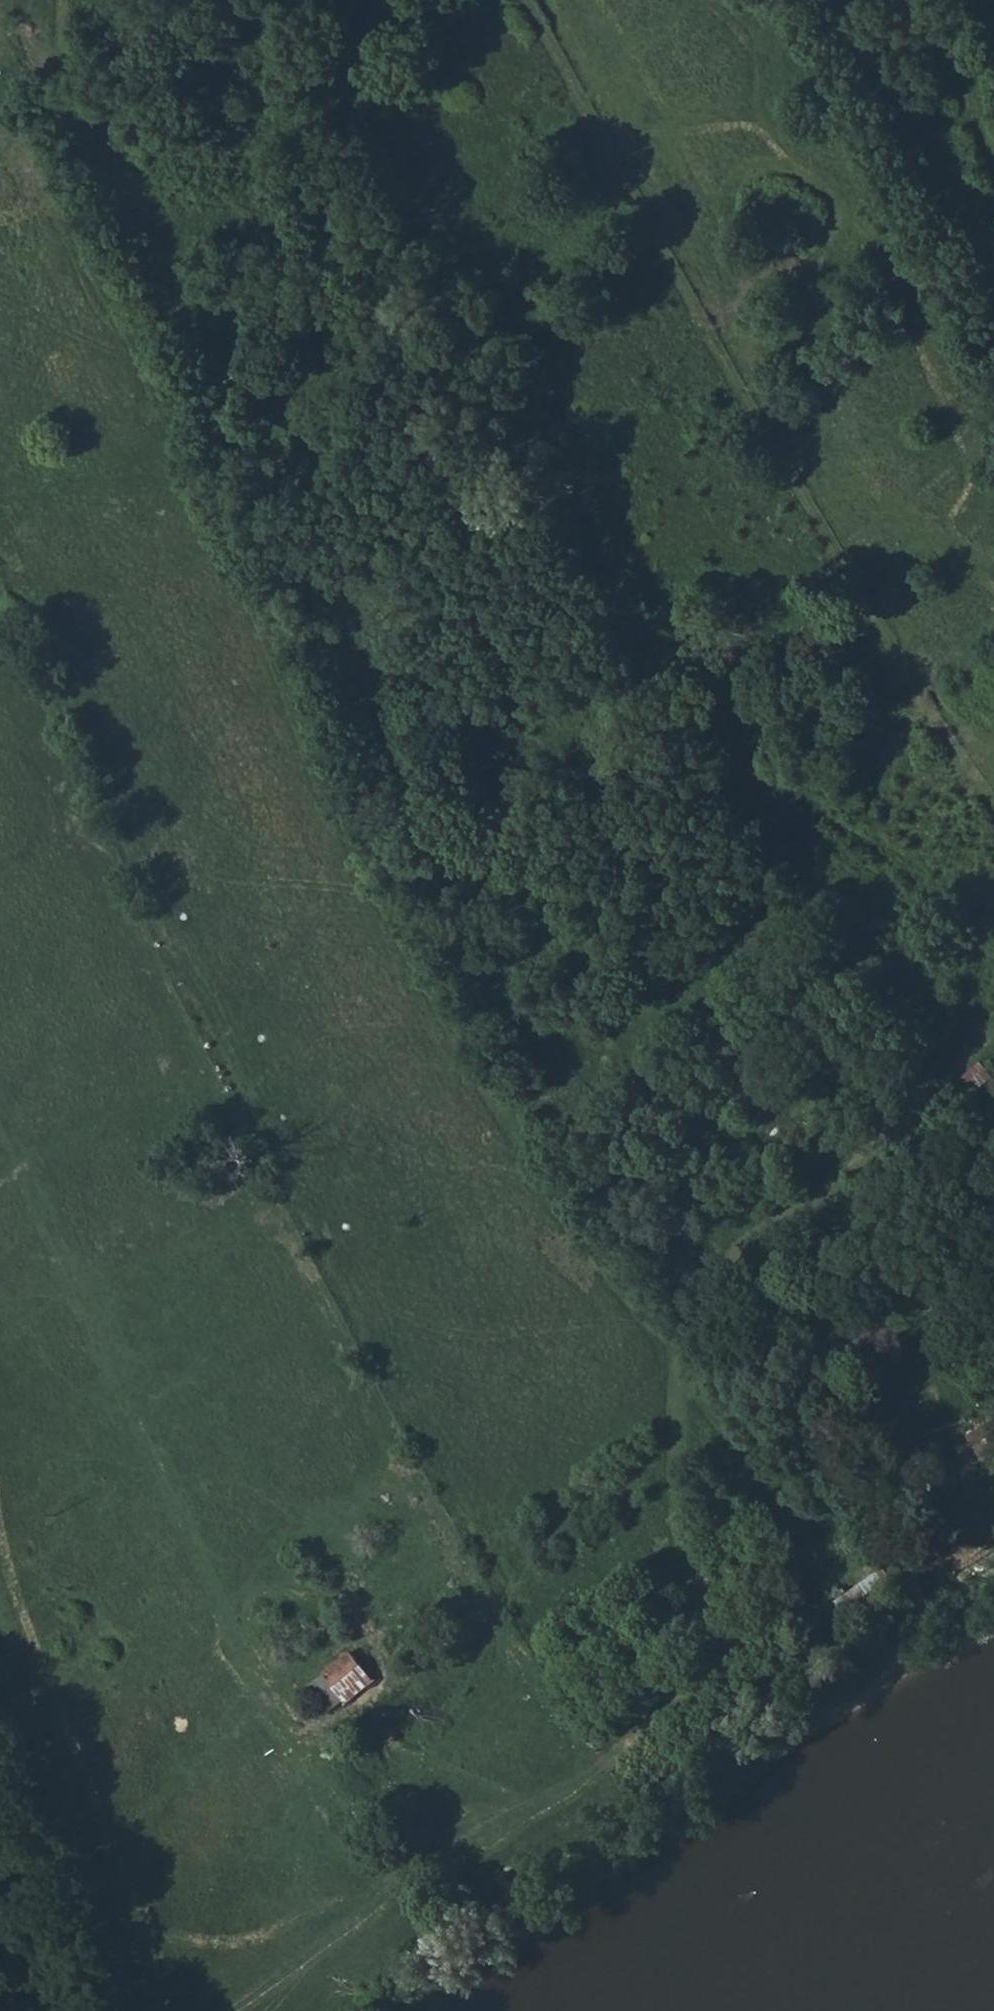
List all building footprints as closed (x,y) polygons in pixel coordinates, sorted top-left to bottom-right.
[(991,1423),(968,1439),(986,1465),(993,1460),(993,1427),(991,1423)] [(880,1593),(898,1583),(892,1572),(844,1599),(854,1616),(883,1599),(880,1593)] [(375,1682),(353,1654),(324,1677),(343,1702),(346,1706),(375,1682)] [(343,1702),(324,1677),(310,1689),(328,1714),(343,1702)]
